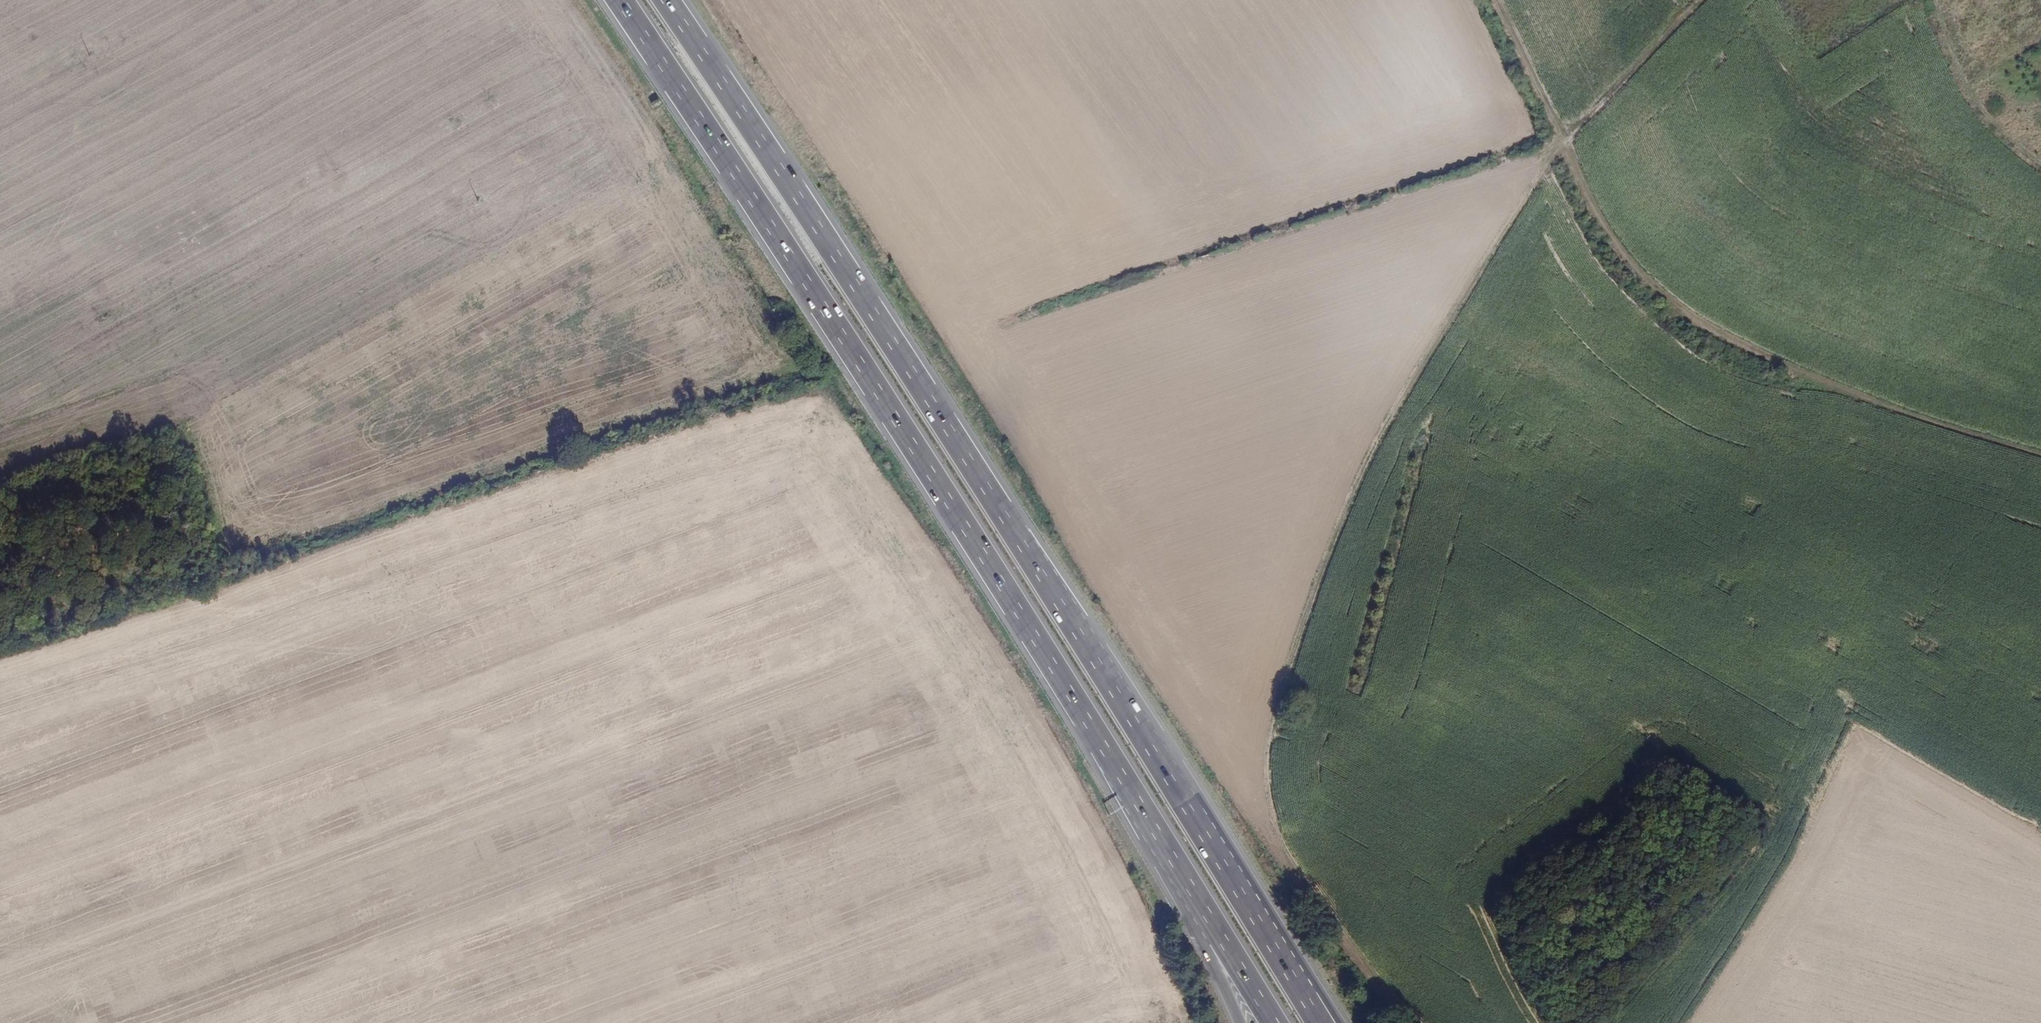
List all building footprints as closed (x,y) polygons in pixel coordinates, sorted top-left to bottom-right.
[(1060,687),(1055,690),(1060,703),(1066,700),(1060,687)]
